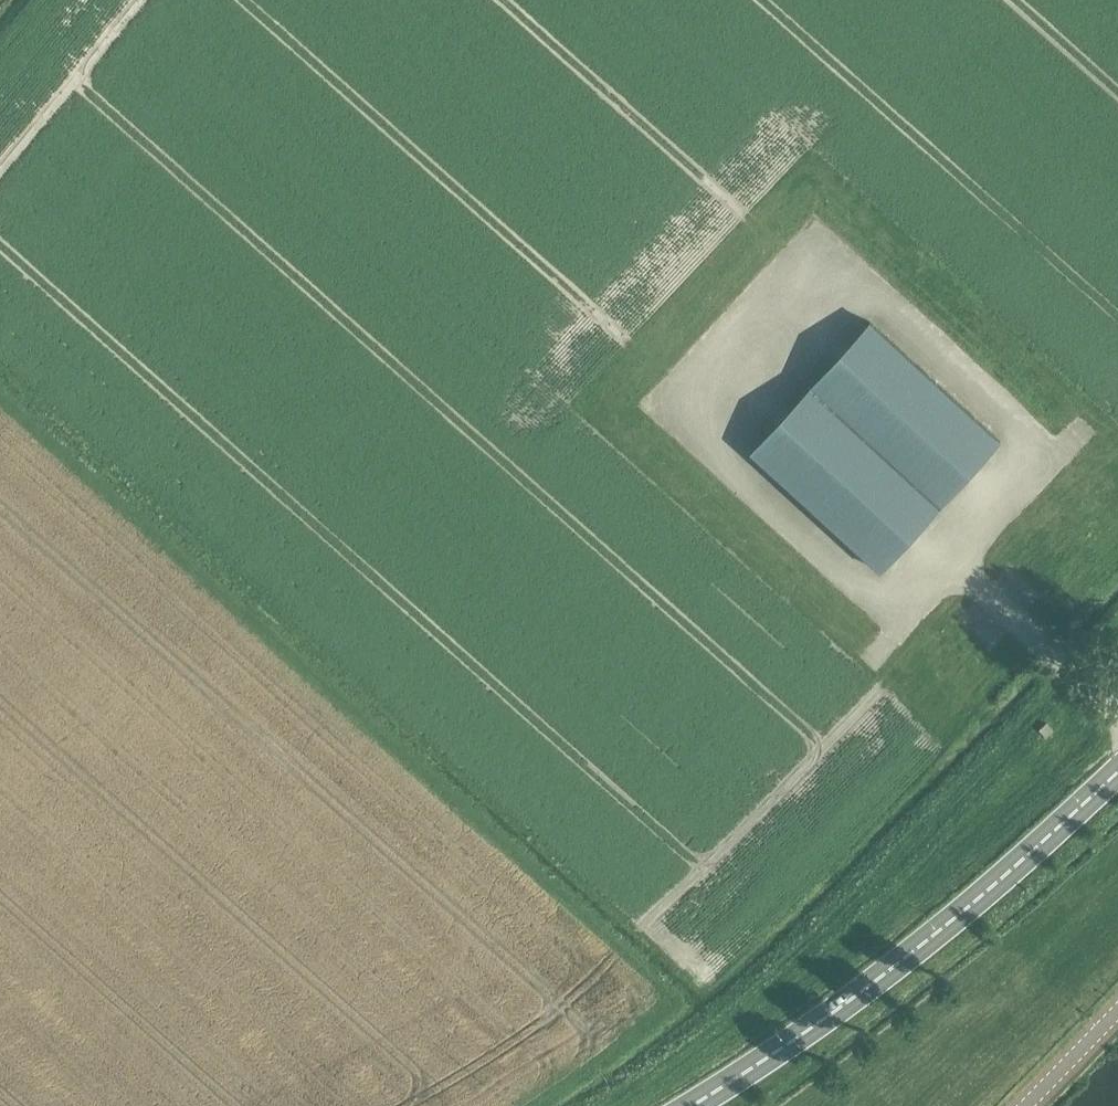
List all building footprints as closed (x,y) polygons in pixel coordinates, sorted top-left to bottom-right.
[(881,571),(1000,441),(870,321),(751,451),(881,571)]
